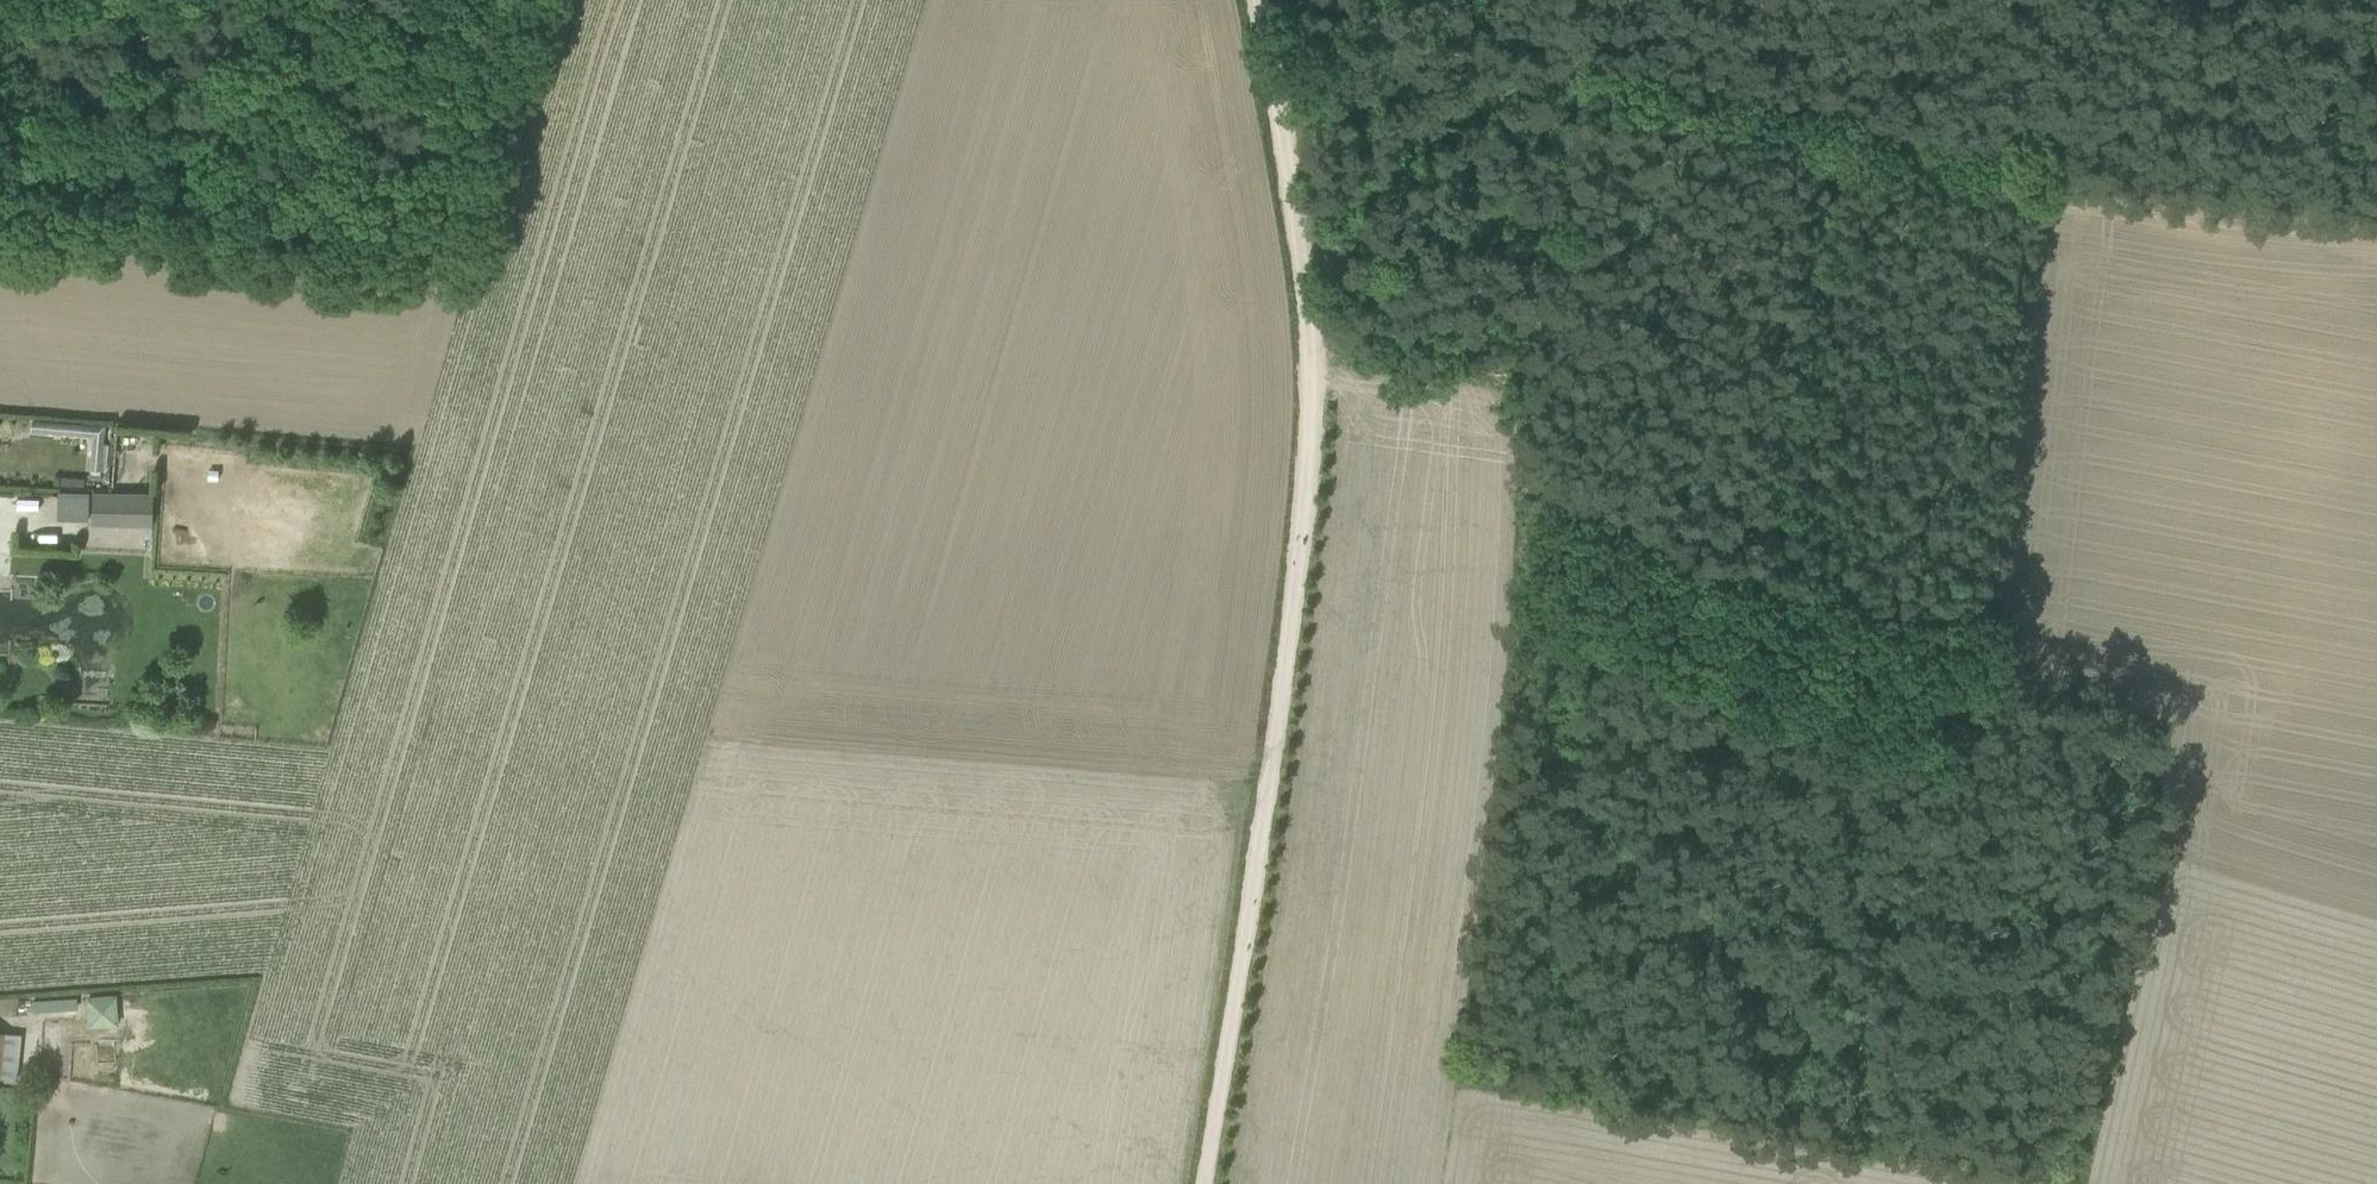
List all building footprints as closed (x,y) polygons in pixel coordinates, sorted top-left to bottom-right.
[(89,518),(89,494),(60,494),(60,517),(89,518)] [(151,496),(94,495),(94,522),(151,523),(151,496)] [(86,994),(86,1024),(117,1024),(117,994),(86,994)]
